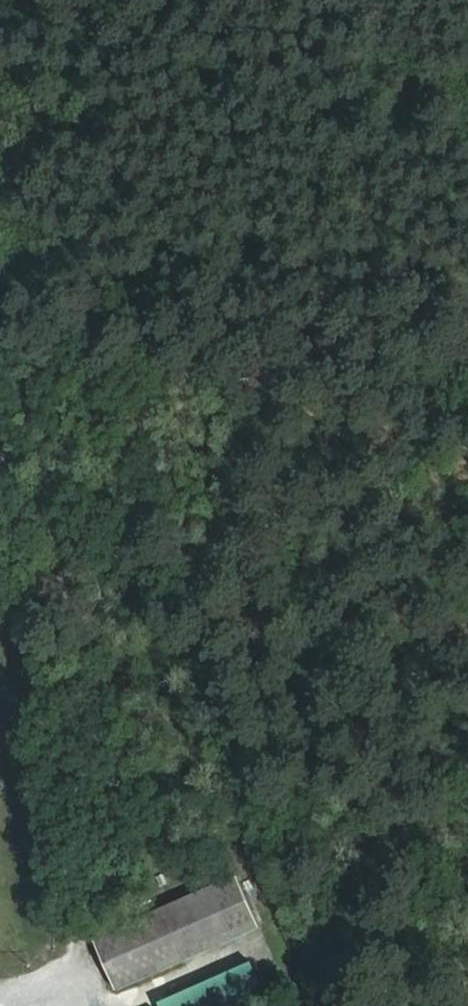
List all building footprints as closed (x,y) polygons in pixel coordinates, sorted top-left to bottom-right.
[(239,878),(96,941),(118,989),(260,926),(239,878)] [(164,1005),(275,1005),(258,965),(163,1003),(164,1005)]
